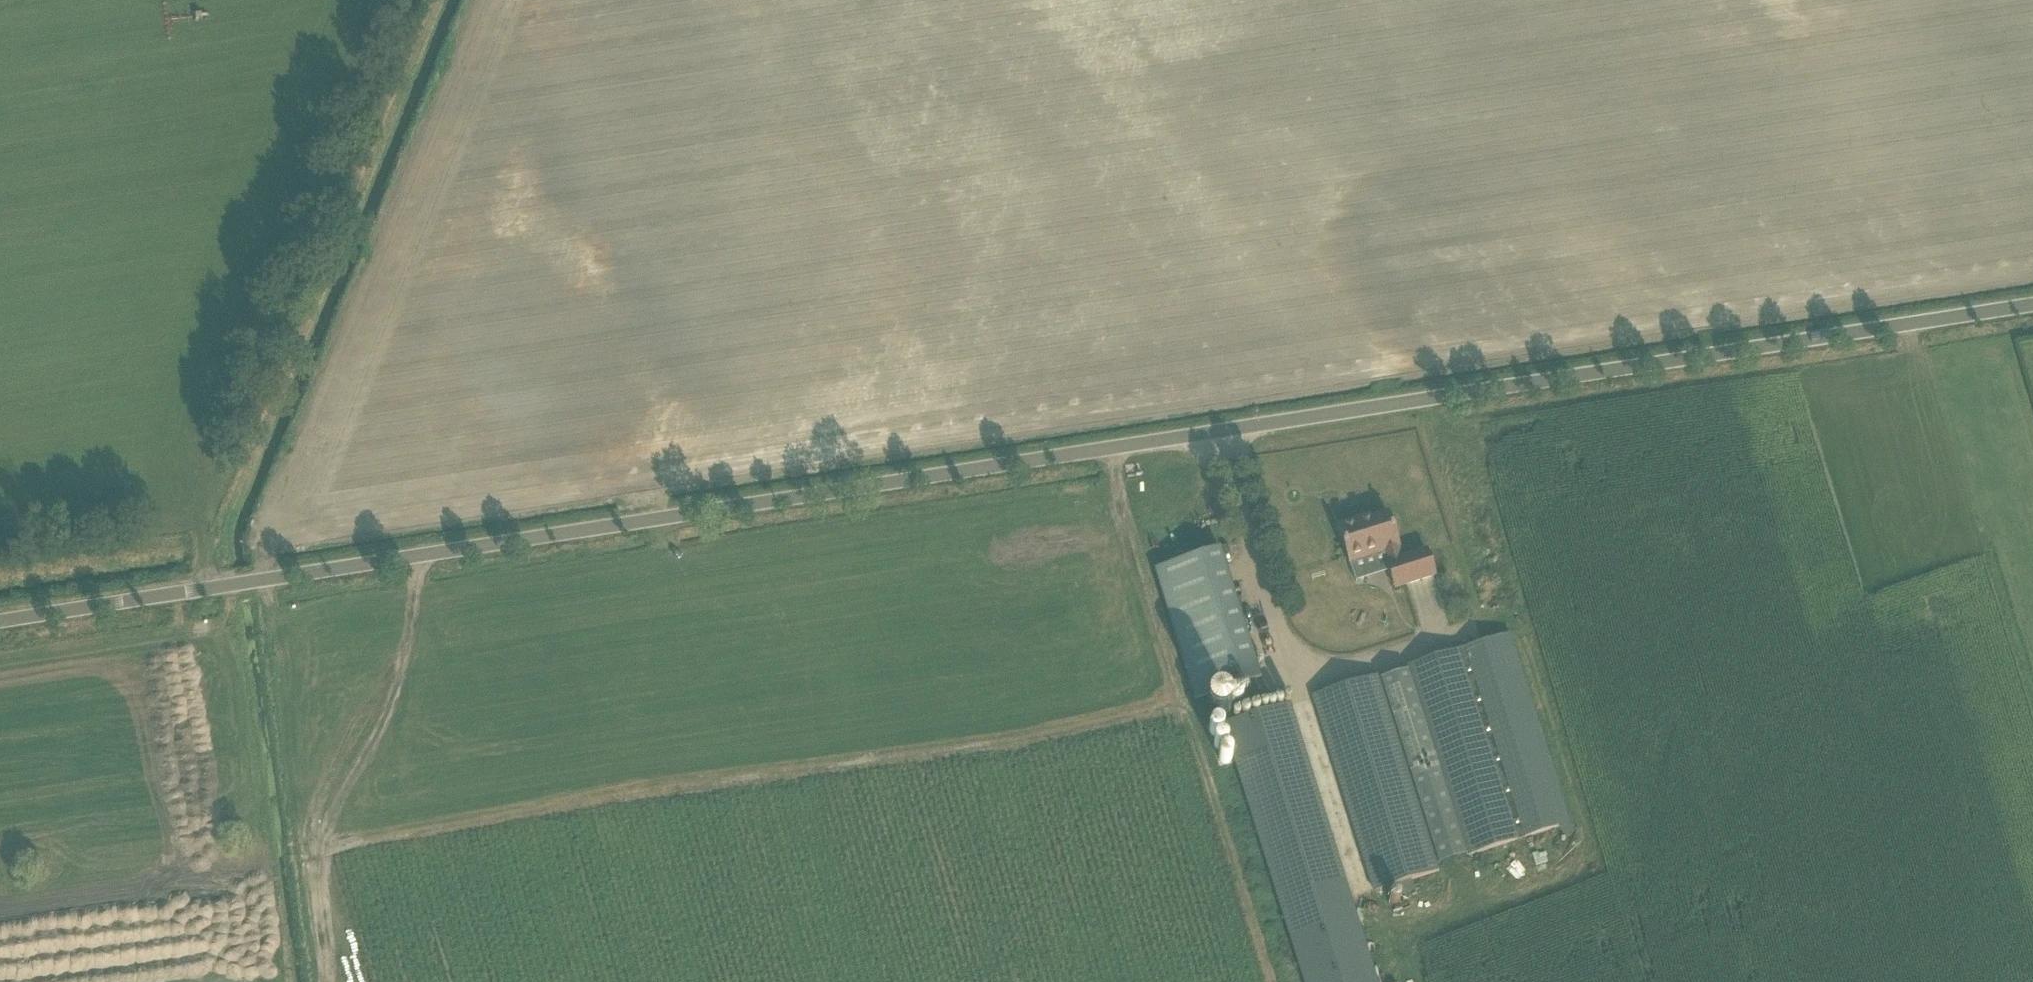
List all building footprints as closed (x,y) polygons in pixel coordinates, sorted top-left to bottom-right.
[(1359,524),(1358,521),(1338,527),(1350,563),(1386,552),(1389,564),(1387,564),(1395,589),(1435,576),(1427,552),(1401,560),(1397,548),(1399,548),(1389,515),(1359,524)] [(1195,701),(1262,680),(1221,549),(1154,569),(1195,701)] [(1533,628),(1482,643),(1406,667),(1407,672),(1381,680),(1379,676),(1312,697),(1373,893),(1379,913),(1600,844),(1533,628)] [(1302,981),(1376,981),(1297,700),(1228,720),(1302,981)]
